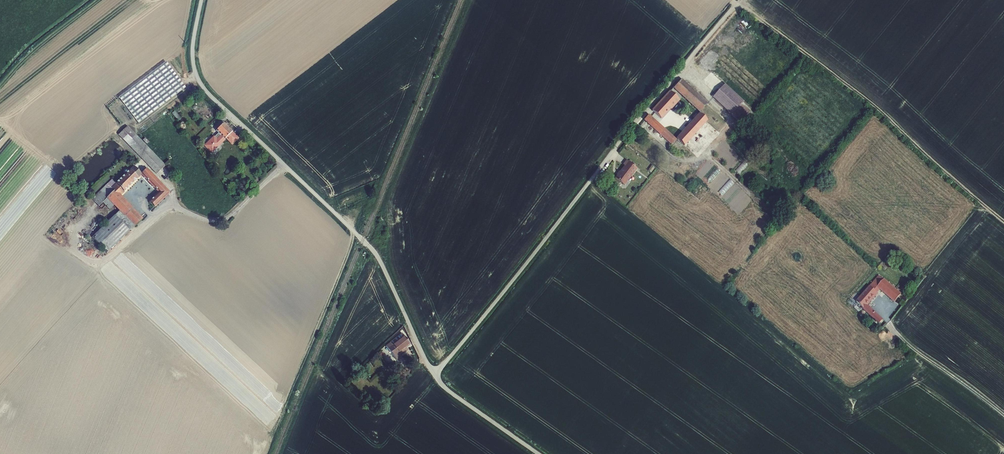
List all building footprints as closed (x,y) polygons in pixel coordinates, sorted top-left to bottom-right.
[(166,62),(119,98),(138,124),(186,88),(166,62)] [(699,111),(707,104),(681,80),(673,87),(699,111)] [(744,102),(725,85),(713,98),(732,115),(744,102)] [(670,92),(652,111),(660,118),(678,99),(670,92)] [(181,119),(175,111),(172,113),(178,121),(181,119)] [(671,144),(675,139),(648,115),(644,120),(671,144)] [(675,139),(683,146),(705,122),(697,115),(675,139)] [(214,136),(204,146),(211,155),(225,141),(225,140),(226,139),(232,146),(239,139),(224,123),(216,131),(218,134),(215,137),(214,136)] [(127,126),(118,135),(157,174),(165,166),(137,137),(127,126)] [(624,166),(615,178),(623,185),(636,169),(626,160),(623,165),(624,166)] [(114,191),(106,199),(114,206),(119,212),(134,227),(135,227),(143,219),(121,196),(124,193),(125,192),(127,190),(126,190),(127,190),(129,188),(130,187),(132,185),(133,183),(134,184),(136,181),(141,176),(141,174),(134,166),(116,184),(115,184),(111,188),(114,191)] [(147,168),(141,174),(141,176),(158,193),(149,202),(155,208),(159,202),(169,194),(169,192),(147,168)] [(115,184),(116,184),(112,180),(92,199),(99,207),(103,203),(102,203),(106,199),(114,191),(111,188),(115,184)] [(109,210),(114,206),(106,199),(102,203),(103,203),(109,210)] [(129,232),(134,227),(119,212),(114,216),(129,232)] [(92,238),(107,254),(129,232),(114,216),(92,238)] [(879,276),(856,302),(879,324),(882,320),(866,305),(877,293),(876,292),(879,289),(894,302),(900,295),(879,276)] [(402,333),(385,346),(397,360),(401,356),(400,355),(403,352),(404,353),(408,350),(406,347),(411,344),(402,333)]
